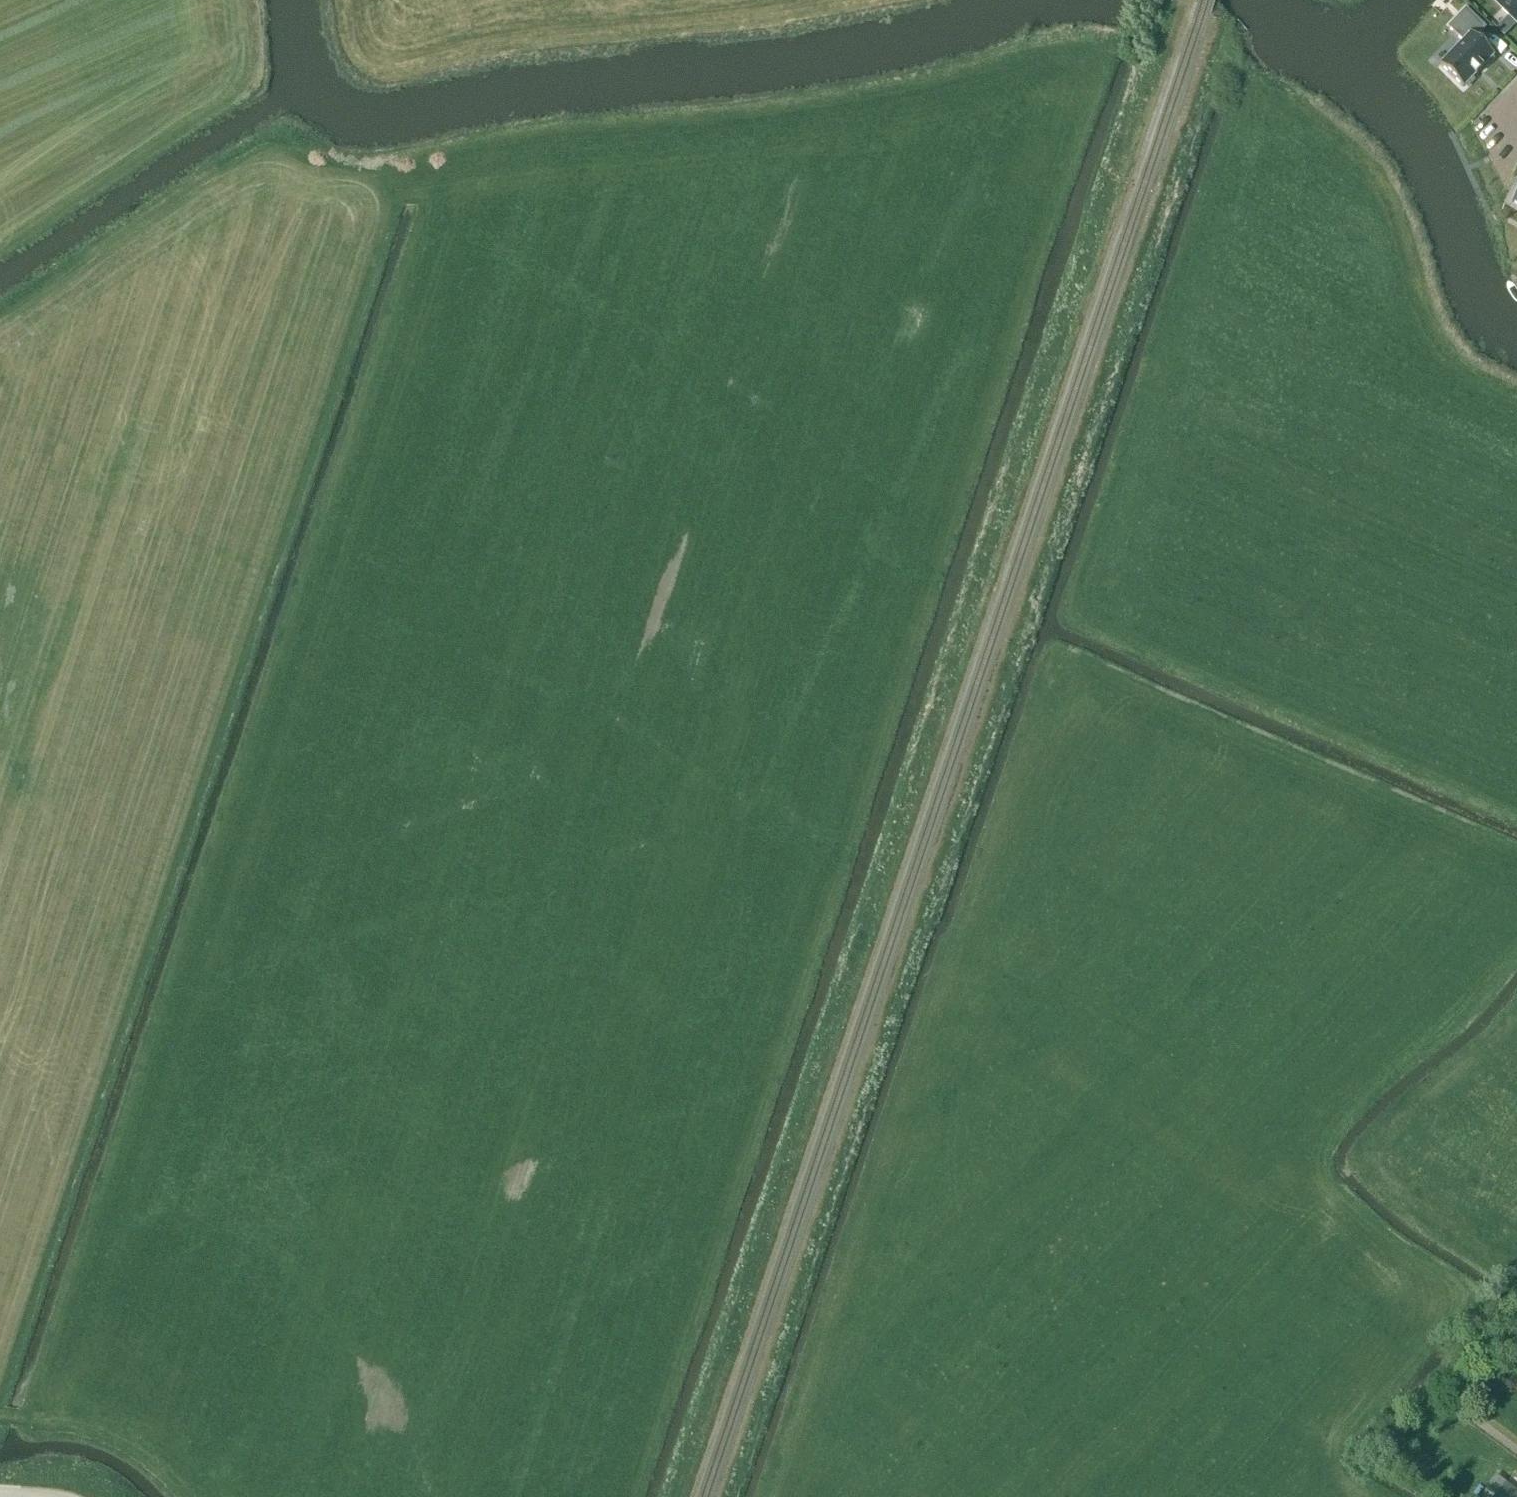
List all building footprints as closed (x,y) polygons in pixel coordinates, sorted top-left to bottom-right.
[(1516,24),(1516,0),(1492,0),(1516,24)] [(1463,42),(1440,66),(1464,88),(1475,75),(1476,76),(1483,69),(1482,68),(1494,55),(1477,38),(1486,28),(1466,9),(1448,28),(1463,42)] [(1496,1475),(1487,1488),(1495,1494),(1493,1496),(1516,1496),(1516,1490),(1496,1475)]
